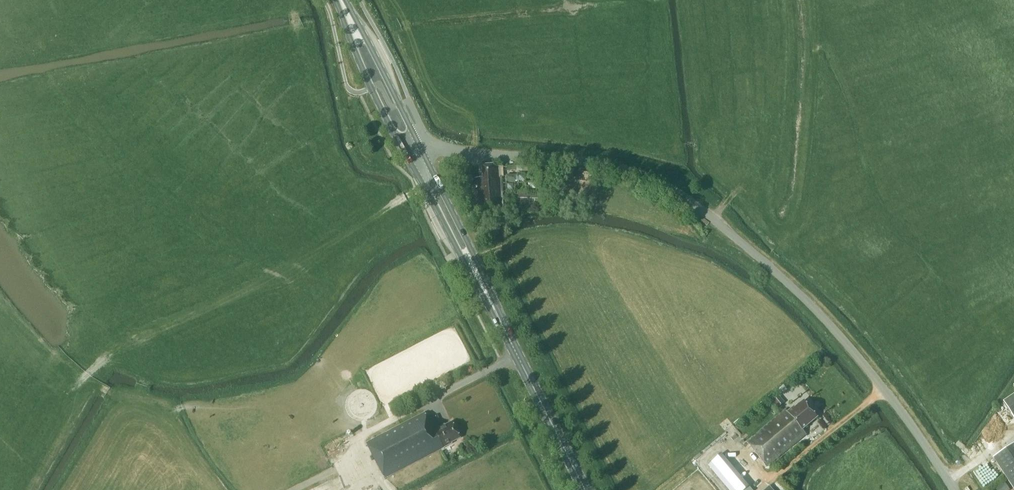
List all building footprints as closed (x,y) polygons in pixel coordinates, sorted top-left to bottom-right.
[(477,215),(503,214),(501,177),(499,177),(498,166),(493,167),(493,165),(482,165),(483,178),(475,178),(477,215)] [(540,188),(540,192),(520,191),(520,201),(554,202),(555,181),(545,181),(545,188),(540,188)] [(759,410),(773,398),(771,395),(757,407),(759,410)] [(773,401),(778,407),(784,402),(779,396),(773,401)] [(1003,405),(1013,421),(1013,397),(1003,405)] [(767,466),(805,434),(802,431),(811,425),(810,423),(817,418),(804,401),(795,408),(793,407),(787,412),(785,410),(746,442),(767,466)] [(366,443),(384,479),(444,448),(443,447),(451,443),(451,442),(459,437),(452,423),(445,426),(445,425),(435,430),(431,422),(430,422),(425,413),(366,443)] [(992,461),(1013,489),(1013,446),(992,461)] [(721,453),(708,464),(729,489),(745,489),(749,486),(721,453)]
